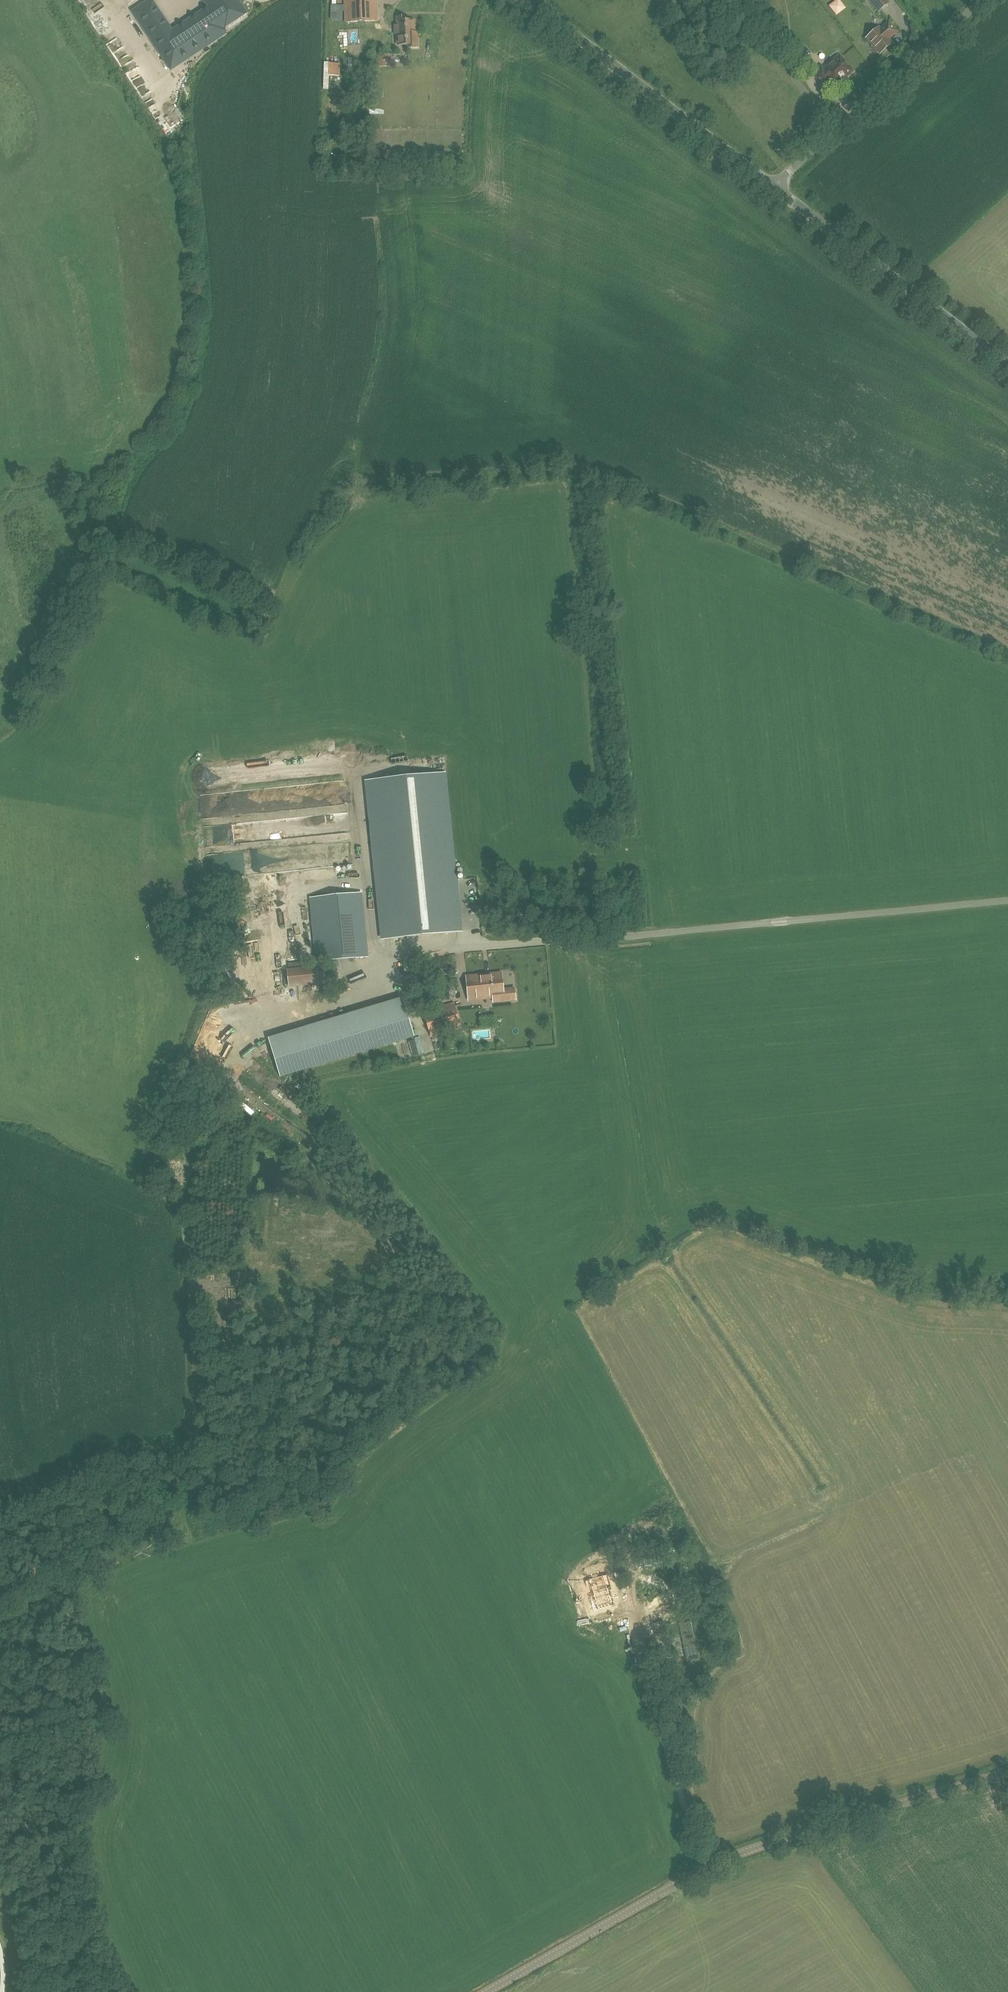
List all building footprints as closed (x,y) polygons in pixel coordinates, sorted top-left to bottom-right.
[(209,9),(172,32),(153,2),(136,13),(171,67),(225,33),(223,31),(237,21),(247,15),(237,0),(203,0),(209,9)] [(381,0),(351,0),(351,24),(381,24),(381,10),(381,0)] [(836,15),(847,8),(841,0),(836,0),(829,5),(836,15)] [(879,11),(888,2),(886,0),(870,0),(879,11)] [(344,20),(344,4),(331,4),(331,20),(344,20)] [(414,21),(407,21),(407,17),(397,17),(398,45),(407,45),(407,47),(417,47),(417,33),(414,33),(414,21)] [(879,27),(867,38),(873,45),(874,47),(877,51),(879,52),(880,53),(892,43),(888,39),(897,31),(889,22),(880,29),(879,27)] [(791,36),(783,43),(792,55),(801,48),(791,36)] [(390,53),(379,53),(379,67),(390,67),(390,53)] [(853,71),(841,57),(834,62),(831,62),(822,70),(821,69),(818,68),(813,73),(823,85),(829,80),(832,84),(835,84),(844,76),(847,76),(853,71)] [(324,62),(324,88),(330,88),(330,74),(338,75),(339,62),(324,62)] [(413,774),(424,773),(424,766),(436,765),(436,761),(412,763),(413,774)] [(398,937),(460,931),(445,774),(367,781),(382,938),(398,937)] [(362,894),(310,899),(316,961),(368,956),(362,894)] [(317,967),(287,970),(289,986),(319,983),(317,967)] [(501,973),(466,976),(469,1000),(493,998),(494,1002),(515,1000),(514,988),(503,990),(501,973)] [(280,1074),(416,1040),(406,999),(270,1034),(280,1074)] [(454,1003),(423,1012),(431,1037),(461,1028),(454,1003)] [(409,1041),(414,1056),(425,1053),(420,1037),(409,1041)] [(593,1578),(585,1581),(586,1586),(591,1585),(594,1594),(589,1596),(593,1611),(615,1605),(611,1590),(612,1590),(608,1574),(599,1576),(593,1578)] [(688,1661),(700,1658),(694,1632),(687,1633),(686,1628),(680,1629),(688,1661)]
